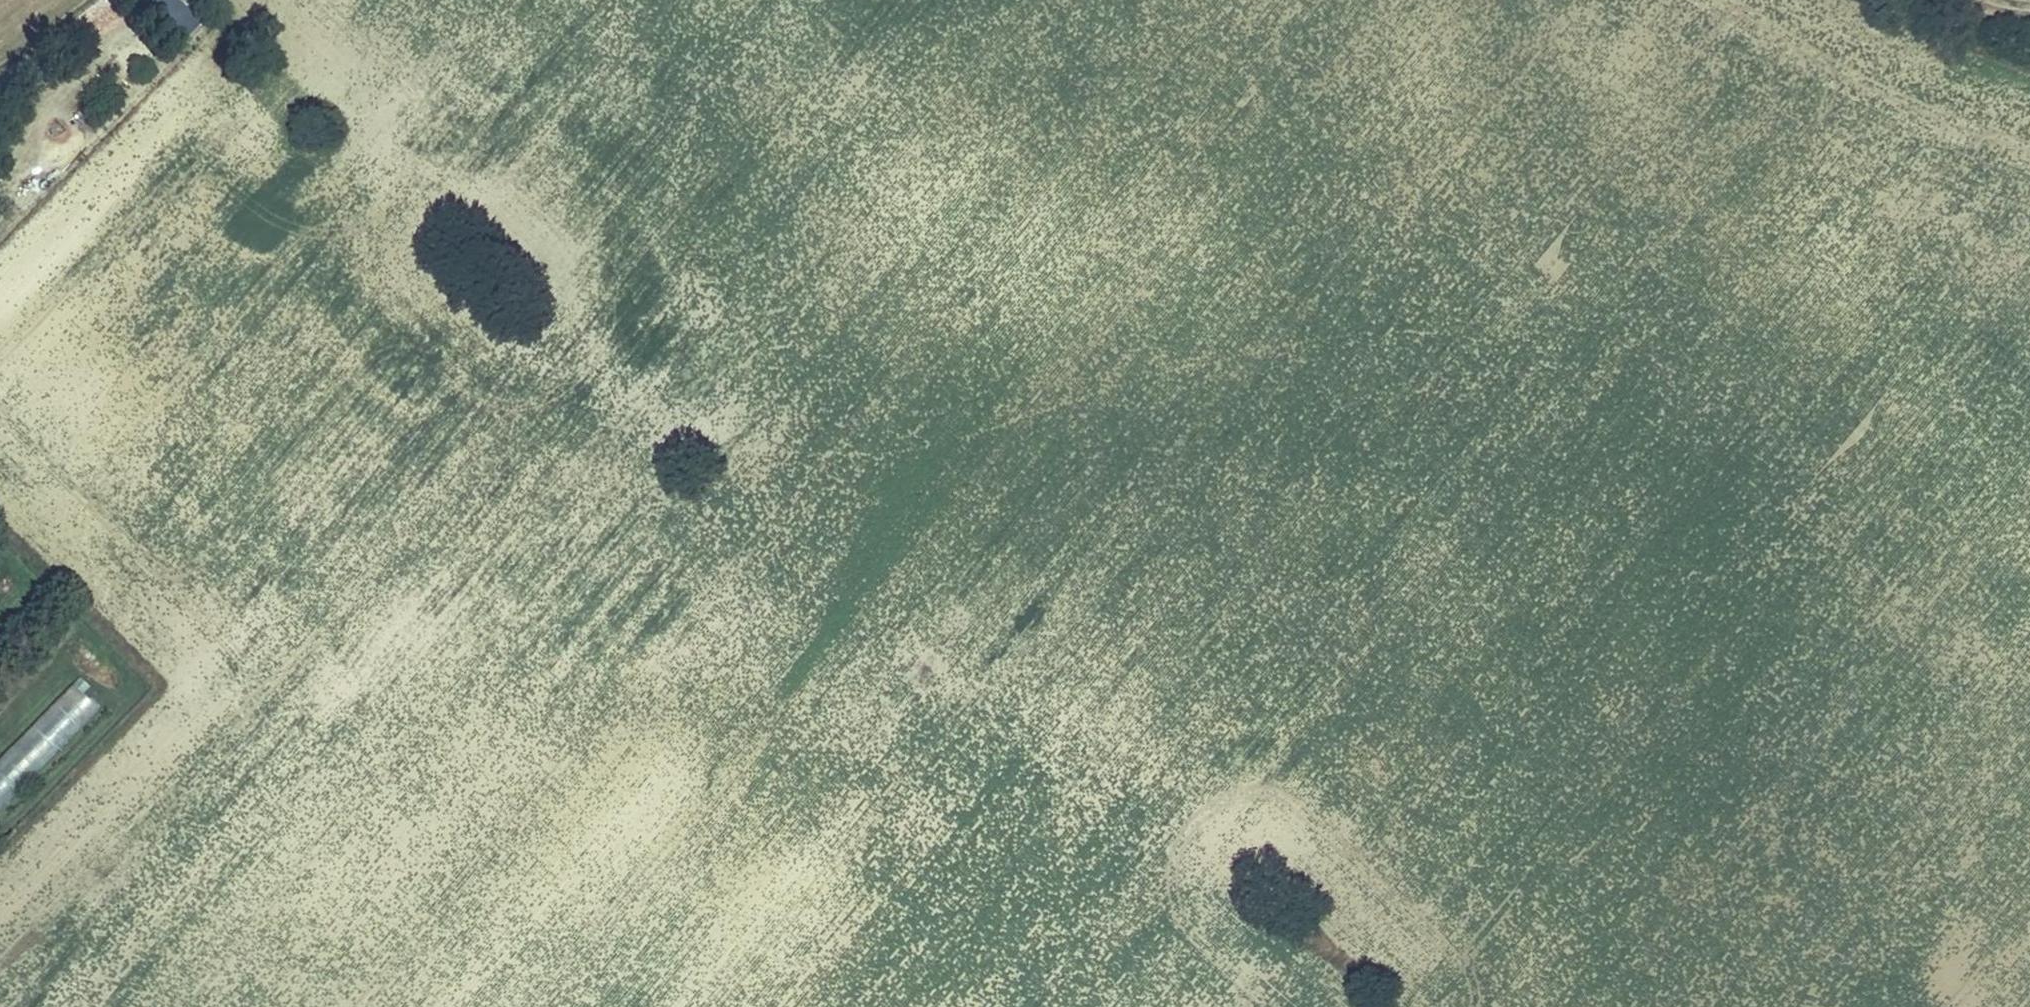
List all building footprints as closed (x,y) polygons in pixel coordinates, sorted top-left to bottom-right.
[(103,710),(79,684),(0,756),(0,804),(103,710)]
